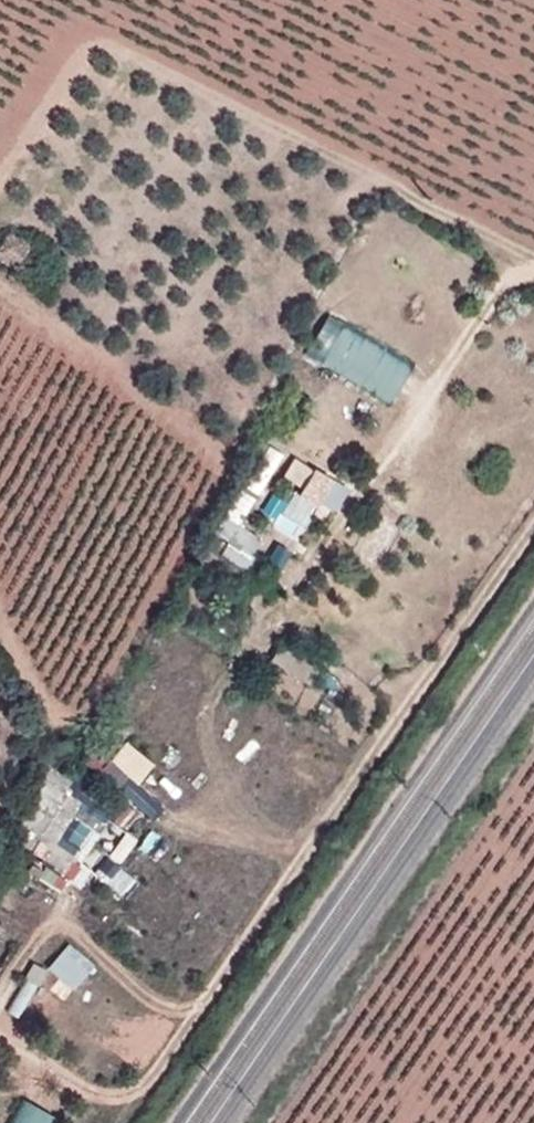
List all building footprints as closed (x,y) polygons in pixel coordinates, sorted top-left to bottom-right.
[(333,316),(311,352),(395,403),(417,366),(333,316)] [(265,489),(284,455),(271,448),(252,481),(265,489)] [(319,498),(336,475),(319,465),(304,489),(308,492),(319,498)] [(336,475),(319,498),(334,507),(348,516),(364,491),(336,475)] [(308,492),(282,535),(308,551),(332,511),(319,498),(308,492)] [(232,542),(224,554),(247,571),(267,543),(229,516),(217,532),(232,542)] [(127,744),(111,763),(139,787),(156,768),(127,744)] [(63,764),(39,827),(74,850),(94,820),(99,824),(108,811),(97,803),(96,806),(68,788),(78,777),(63,764)] [(110,768),(100,783),(130,801),(139,786),(110,768)] [(106,791),(97,803),(108,811),(116,817),(125,806),(106,791)] [(71,943),(49,970),(76,992),(98,965),(71,943)] [(12,1122),(55,1122),(58,1115),(21,1101),(12,1122)]
